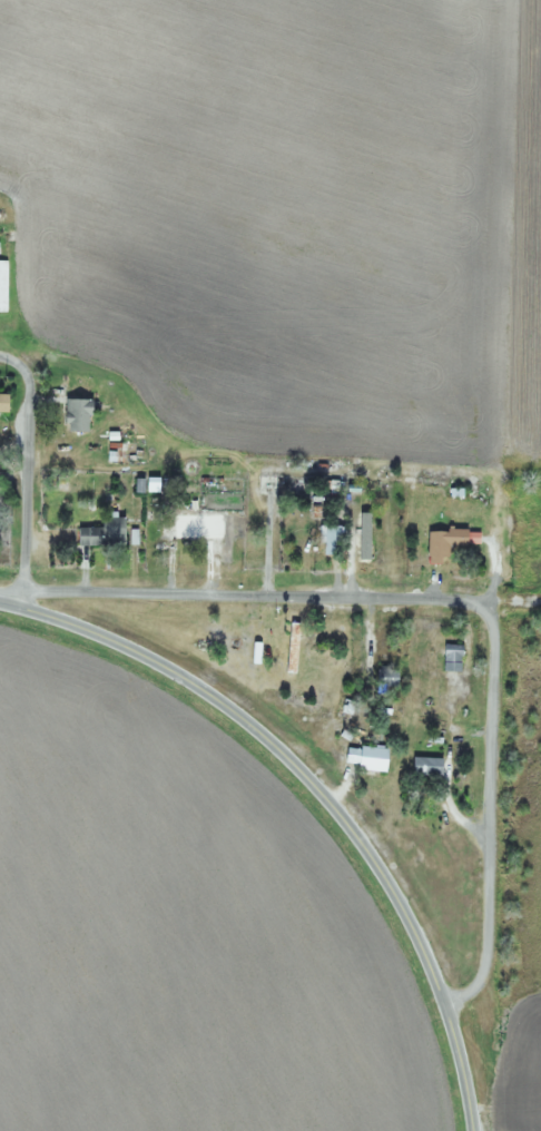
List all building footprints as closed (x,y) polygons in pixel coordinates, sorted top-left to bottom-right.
[(62,431),(90,431),(90,400),(62,400),(62,431)] [(98,528),(76,528),(76,545),(123,545),(123,517),(98,517),(98,528)] [(322,555),(336,555),(336,525),(322,525),(322,555)] [(158,536),(200,536),(200,527),(158,527),(158,536)] [(425,530),(425,558),(446,558),(446,545),(478,545),(478,530),(425,530)] [(460,645),(441,645),(441,671),(460,671),(460,645)] [(384,772),(385,748),(355,747),(355,759),(354,771),(384,772)] [(440,776),(440,758),(410,758),(410,776),(440,776)]
